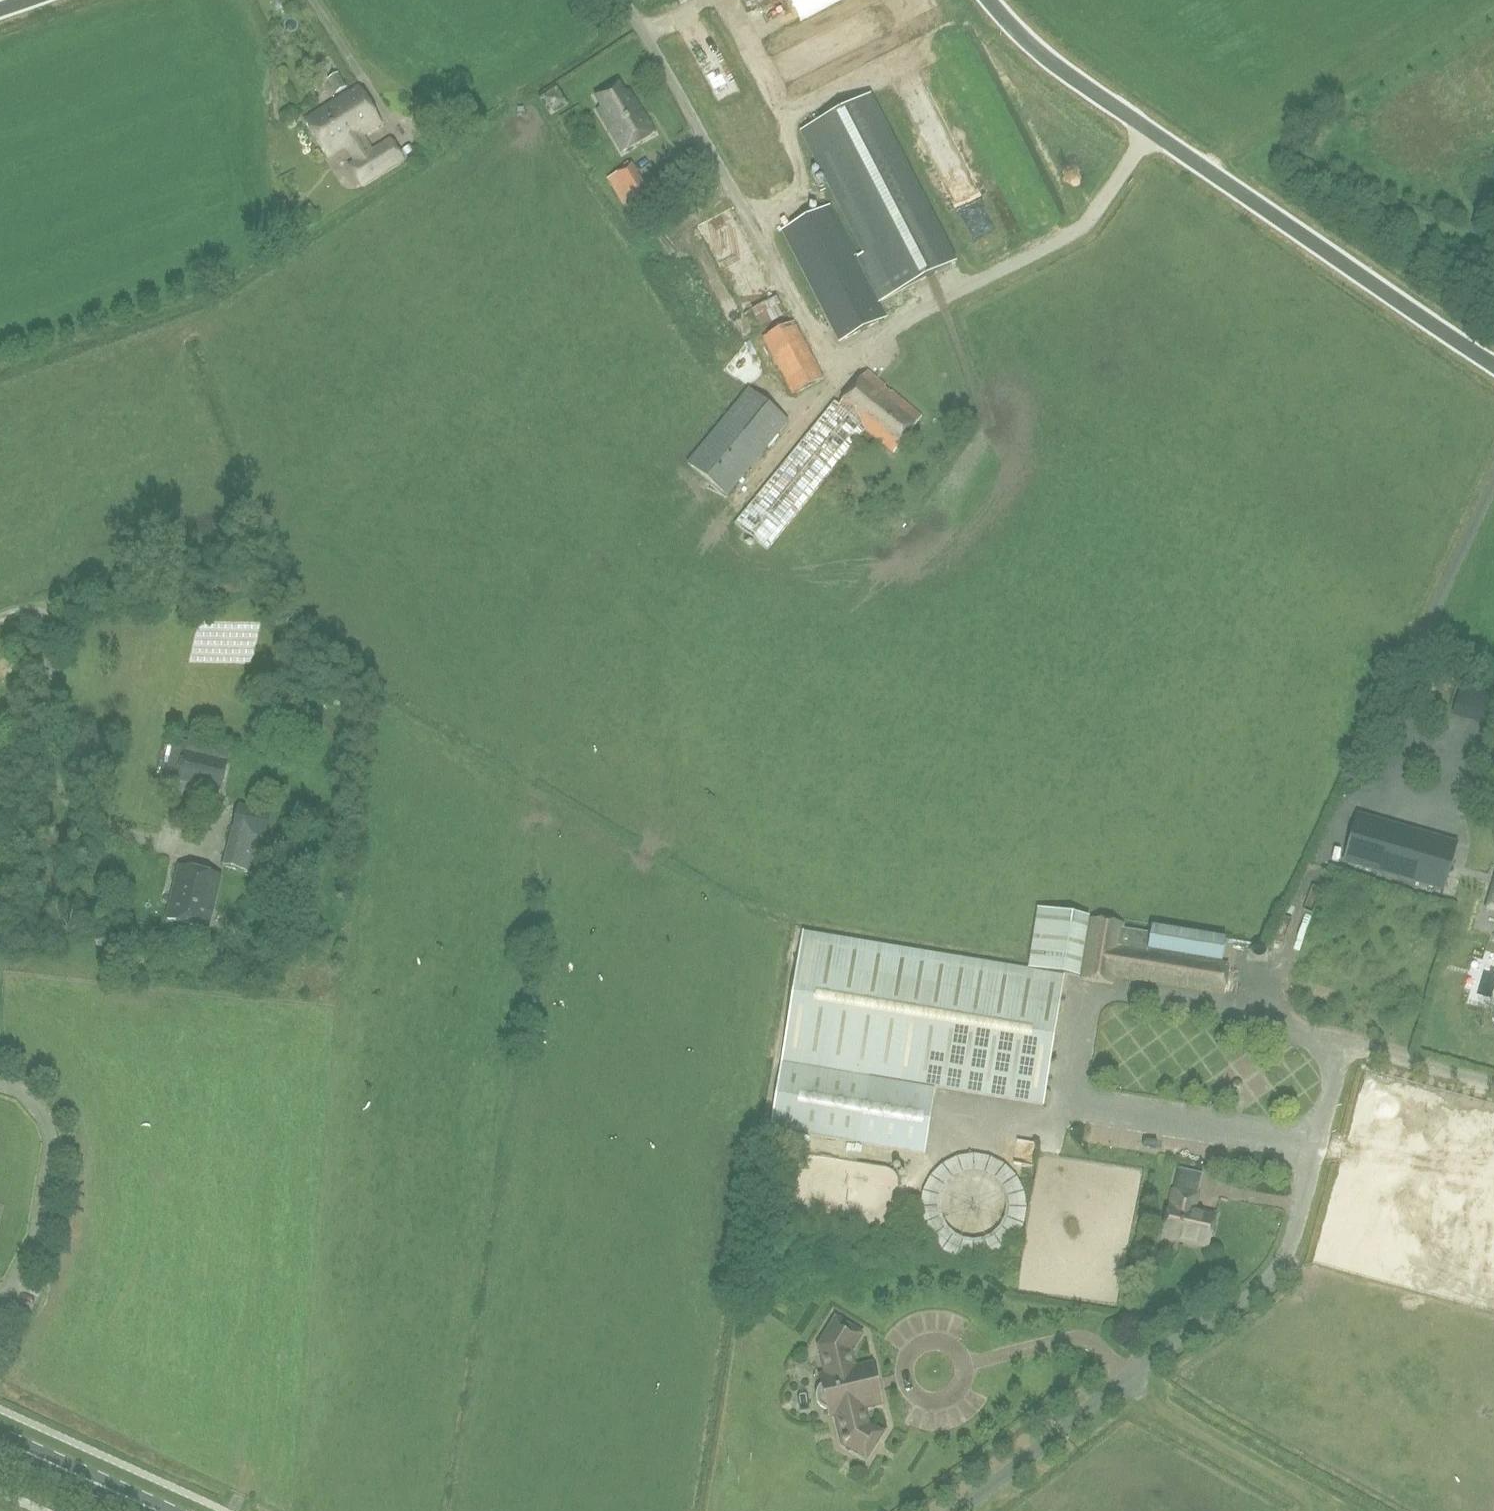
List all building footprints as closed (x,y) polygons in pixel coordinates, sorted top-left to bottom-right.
[(799,47),(786,51),(794,76),(807,72),(799,47)] [(336,95),(347,88),(339,73),(327,80),(336,95)] [(596,97),(602,108),(598,110),(623,152),(654,133),(629,92),(625,94),(619,84),(596,97)] [(373,148),(365,135),(382,125),(358,87),(304,121),(328,159),(345,148),(353,161),(347,165),(362,188),(404,161),(390,137),(373,148)] [(830,205),(780,231),(838,343),(888,318),(880,302),(939,272),(853,105),(800,133),(862,254),(857,257),(830,205)] [(974,232),(998,219),(970,166),(946,179),(974,232)] [(644,188),(622,201),(628,211),(650,198),(644,188)] [(795,313),(763,330),(794,390),(826,374),(795,313)] [(834,403),(734,525),(766,552),(865,431),(893,454),(923,419),(867,373),(839,407),(834,403)] [(748,391),(687,465),(726,497),(787,423),(748,391)] [(229,762),(186,751),(178,781),(222,792),(229,762)] [(234,824),(223,866),(251,873),(261,837),(265,838),(271,813),(239,804),(234,824)] [(1444,890),(1457,844),(1357,815),(1344,861),(1444,890)] [(167,919),(208,929),(220,877),(180,867),(167,919)] [(1039,909),(1029,970),(1063,975),(1081,978),(1081,979),(1113,984),(1115,972),(1127,974),(1126,978),(1127,978),(1127,974),(1224,990),(1224,994),(1225,994),(1229,967),(1223,965),(1148,953),(1149,949),(1149,948),(1151,934),(1124,930),(1125,926),(1124,926),(1118,925),(1090,920),(1089,920),(1089,918),(1039,909)] [(1149,948),(1149,949),(1223,961),(1226,941),(1152,929),(1151,934),(1149,948)] [(801,933),(769,1130),(857,1144),(923,1154),(934,1087),(1042,1104),(1063,975),(1029,970),(801,933)] [(1210,1248),(1217,1217),(1195,1212),(1199,1197),(1174,1191),(1163,1238),(1164,1238),(1166,1233),(1179,1236),(1178,1241),(1210,1248)] [(959,1222),(959,1231),(983,1231),(984,1222),(959,1222)] [(821,1378),(823,1385),(818,1390),(817,1396),(818,1403),(823,1408),(829,1410),(831,1417),(837,1416),(844,1445),(863,1457),(865,1453),(869,1452),(873,1448),(875,1445),(877,1440),(876,1435),(878,1432),(869,1426),(865,1409),(880,1405),(870,1366),(856,1370),(851,1353),(862,1336),(837,1320),(820,1348),(828,1377),(821,1378)]
